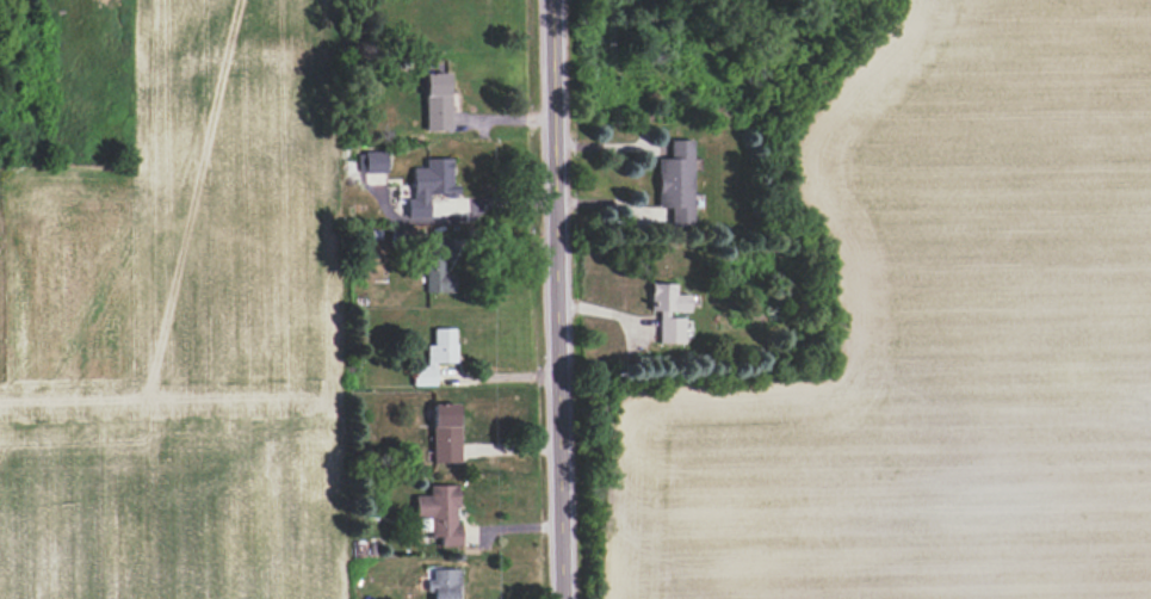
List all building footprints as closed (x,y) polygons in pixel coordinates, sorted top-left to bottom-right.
[(449,131),(448,73),(423,73),(424,131),(449,131)] [(656,208),(668,207),(668,224),(692,224),(691,140),(668,140),(668,159),(656,159),(656,208)] [(385,173),(385,152),(362,152),(362,174),(385,173)] [(412,168),(412,199),(407,199),(407,218),(429,217),(428,195),(458,195),(458,184),(451,184),(451,159),(425,159),(425,168),(412,168)] [(453,292),(453,272),(449,272),(448,237),(424,238),(425,293),(453,292)] [(658,343),(682,344),(683,318),(668,317),(668,312),(688,312),(688,295),(674,295),(674,284),(649,283),(649,311),(658,312),(658,343)] [(455,363),(455,328),(432,328),(433,345),(426,345),(427,366),(412,366),(413,386),(436,386),(435,363),(455,363)] [(432,463),(458,462),(457,404),(431,404),(432,463)] [(413,496),(414,518),(429,517),(429,537),(439,537),(439,547),(460,546),(459,524),(456,524),(455,485),(428,486),(429,495),(413,496)]
